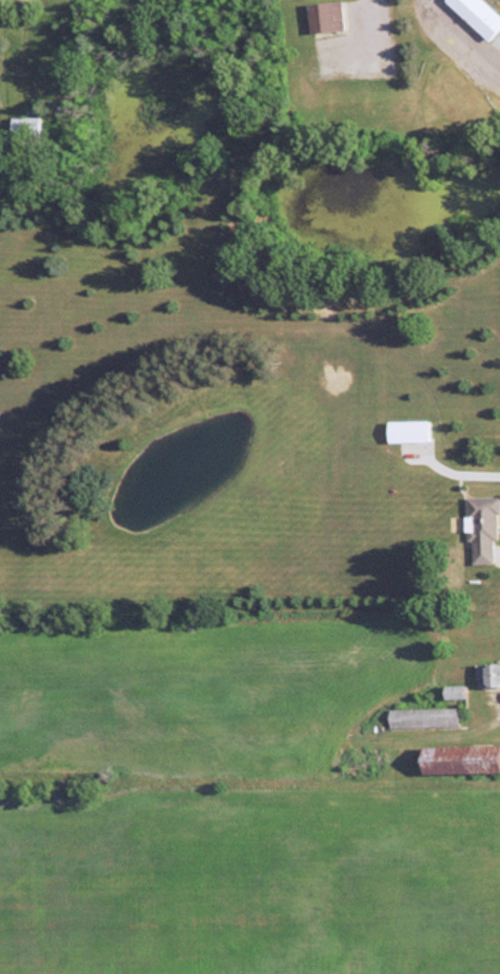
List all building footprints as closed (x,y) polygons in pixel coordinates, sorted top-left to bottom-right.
[(480,0),(445,0),(487,42),(499,29),(499,20),(480,0)] [(308,3),(310,32),(344,30),(342,1),(308,3)] [(39,117),(12,117),(12,134),(39,134),(39,117)] [(429,442),(429,419),(387,419),(387,442),(429,442)] [(468,496),(468,563),(496,563),(496,496),(468,496)] [(475,662),(475,685),(499,685),(499,662),(475,662)] [(463,685),(443,685),(443,697),(463,697),(463,685)] [(458,708),(388,708),(388,727),(458,727),(458,708)] [(420,773),(499,772),(499,744),(420,745),(420,773)]
